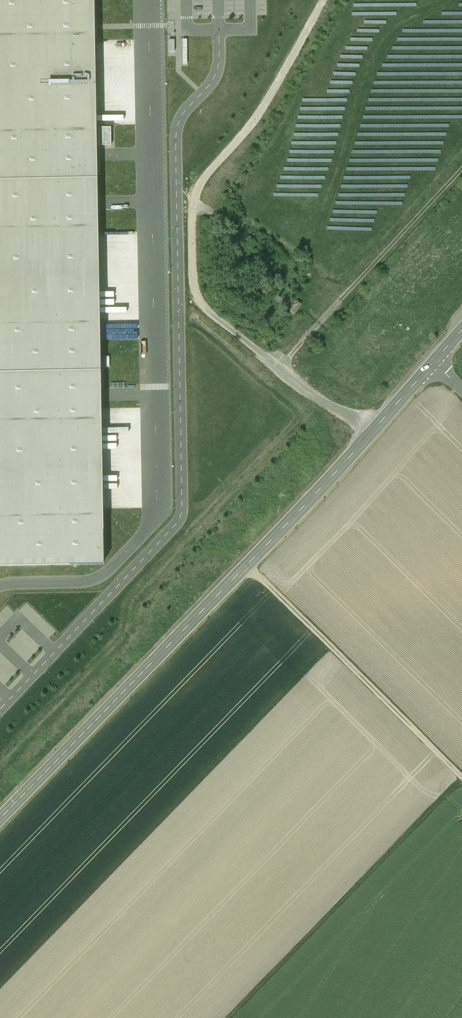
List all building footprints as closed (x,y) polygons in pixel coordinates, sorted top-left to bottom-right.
[(103,564),(93,0),(0,0),(0,566),(103,564)] [(122,118),(121,106),(95,107),(96,119),(122,118)] [(110,146),(110,127),(96,126),(96,145),(110,146)] [(106,450),(117,450),(117,442),(106,443),(106,450)] [(109,488),(133,487),(133,482),(125,482),(125,481),(117,481),(117,485),(103,485),(103,494),(109,494),(109,488)]
